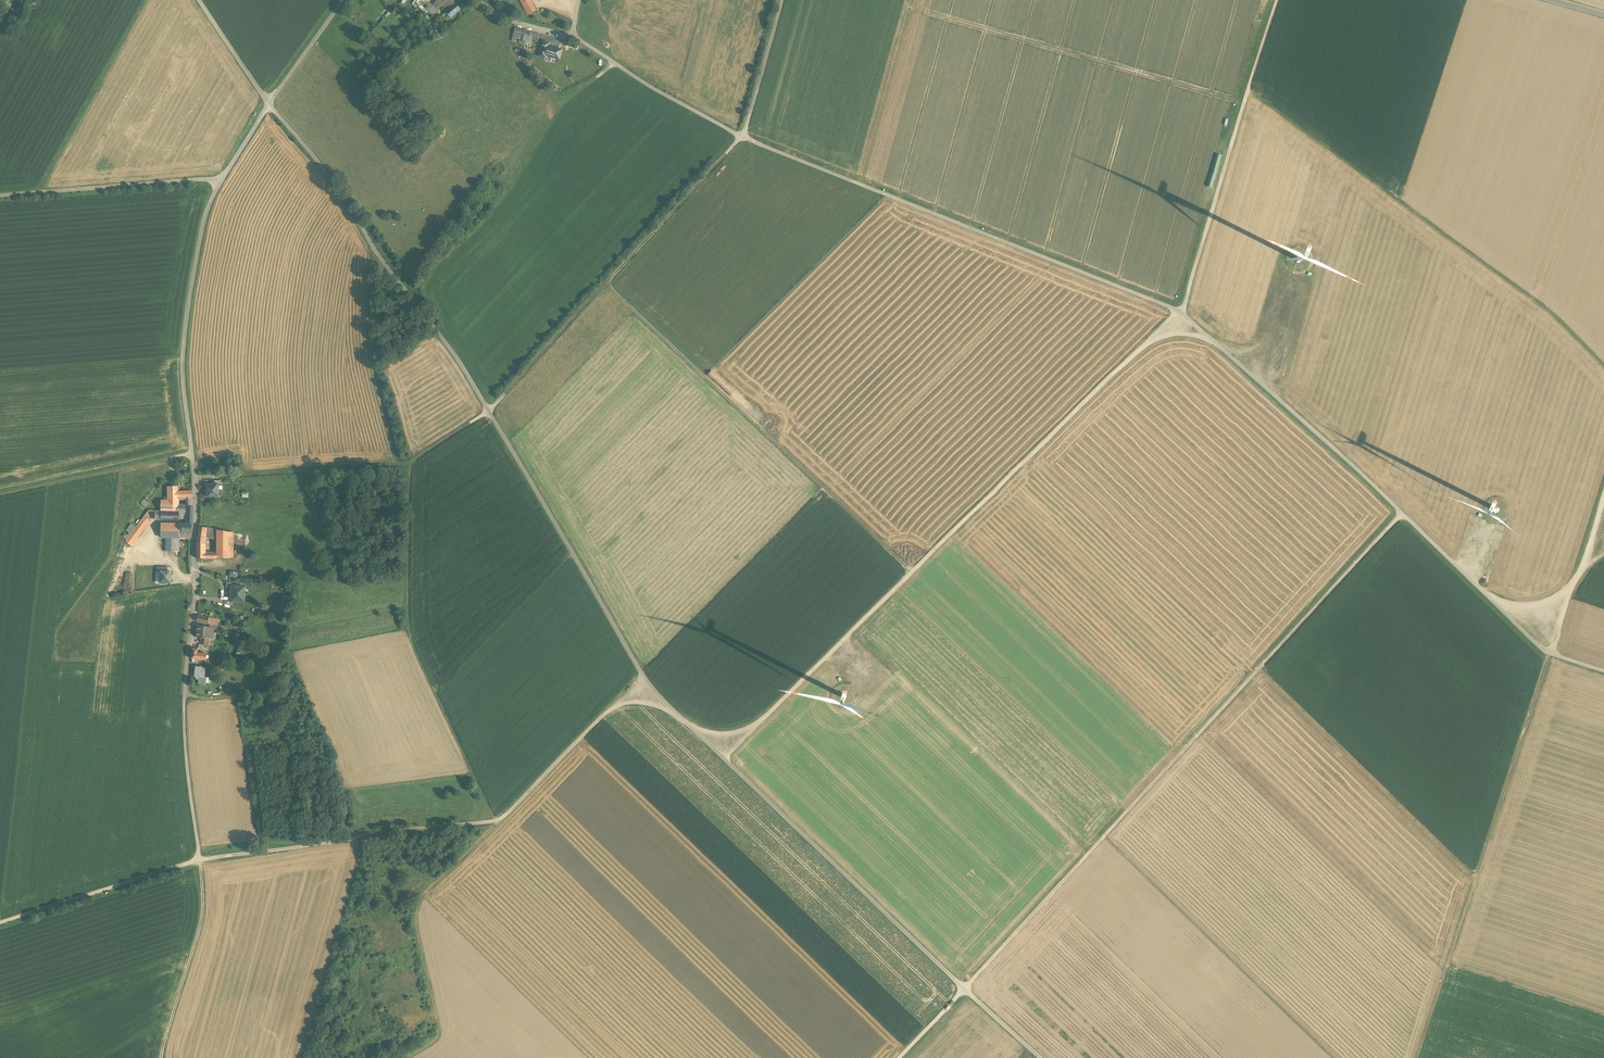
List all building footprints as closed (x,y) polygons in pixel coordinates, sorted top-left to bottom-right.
[(427,1),(433,5),(428,11),(433,16),(439,8),(441,6),(444,3),(446,0),(426,0),(427,1)] [(522,4),(528,15),(536,11),(530,0),(529,0),(522,4)] [(446,6),(444,3),(441,6),(447,10),(448,9),(453,4),(450,2),(446,6)] [(453,4),(448,9),(447,10),(444,12),(446,14),(450,18),(460,9),(453,4)] [(439,8),(433,16),(436,18),(439,14),(442,10),(439,8)] [(1260,29),(1263,19),(1256,17),(1253,28),(1260,29)] [(525,31),(515,28),(511,41),(519,41),(519,38),(520,34),(524,35),(530,37),(530,36),(531,32),(525,31)] [(539,34),(532,32),(531,40),(537,41),(539,34)] [(549,43),(543,41),(539,56),(545,58),(546,55),(559,59),(562,50),(549,46),(549,43)] [(1226,119),(1224,125),(1232,127),(1234,120),(1226,119)] [(214,485),(206,485),(207,497),(218,496),(217,484),(214,485)] [(168,500),(161,500),(160,511),(168,511),(168,512),(179,512),(185,512),(185,506),(178,506),(178,498),(177,491),(177,486),(167,486),(168,500)] [(145,498),(148,500),(157,489),(155,487),(145,498)] [(148,500),(145,498),(140,503),(145,507),(150,502),(148,500)] [(168,511),(160,511),(160,517),(160,520),(179,520),(179,519),(179,512),(168,512),(168,511)] [(144,516),(136,526),(142,530),(149,520),(144,516)] [(192,521),(186,521),(186,524),(179,524),(179,533),(191,533),(191,524),(192,524),(192,521)] [(177,524),(160,524),(160,537),(166,537),(179,538),(179,533),(179,524),(177,524)] [(126,539),(125,542),(130,546),(142,530),(136,526),(136,527),(132,532),(126,539)] [(217,530),(199,527),(197,543),(203,544),(204,537),(217,539),(217,530)] [(228,532),(217,530),(217,539),(217,540),(217,553),(217,558),(228,559),(228,532)] [(179,538),(166,537),(165,551),(178,552),(179,538)] [(203,544),(197,543),(196,558),(205,558),(205,553),(205,548),(204,548),(204,544),(203,544)] [(167,571),(159,571),(159,572),(159,583),(161,583),(161,584),(165,584),(165,583),(170,583),(170,572),(167,571)] [(229,580),(237,581),(238,573),(230,572),(229,580)] [(231,586),(231,591),(230,602),(244,602),(244,595),(242,595),(242,587),(231,586)] [(207,628),(203,627),(203,626),(197,625),(196,637),(201,637),(208,638),(211,639),(212,628),(207,627),(207,628)] [(206,654),(197,653),(197,649),(192,649),(191,659),(198,659),(206,660),(206,654)] [(205,668),(195,667),(195,671),(193,671),(193,676),(194,676),(196,676),(196,679),(198,679),(198,683),(205,684),(206,677),(204,677),(205,668)] [(266,694),(260,693),(258,703),(265,704),(265,701),(266,694)]
